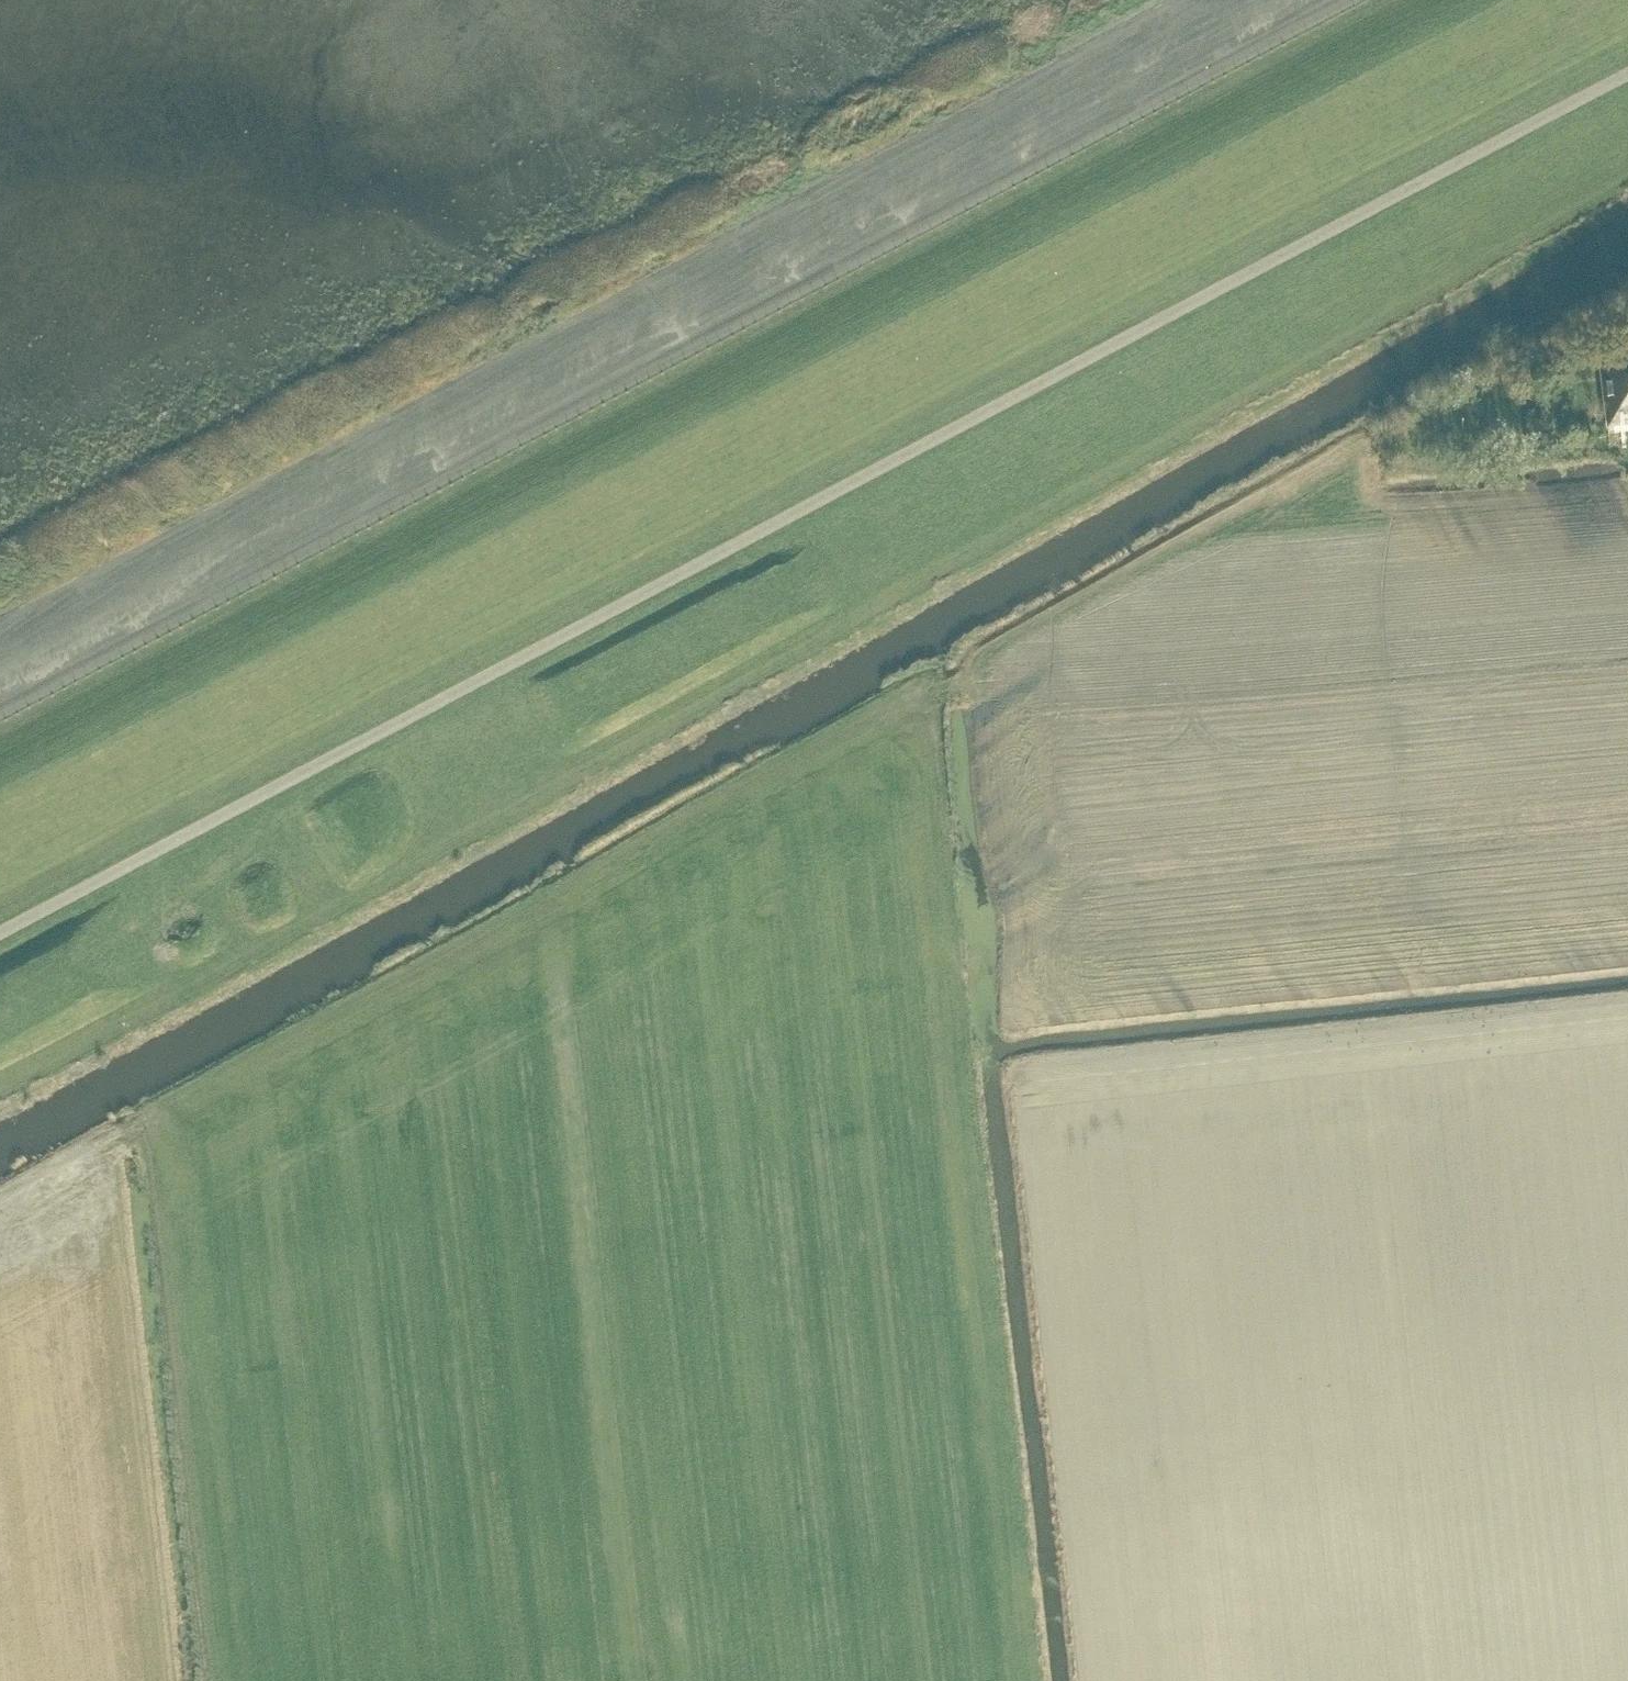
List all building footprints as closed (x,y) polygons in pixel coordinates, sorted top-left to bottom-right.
[(1627,432),(1627,357),(1597,361),(1607,435),(1627,432)]
